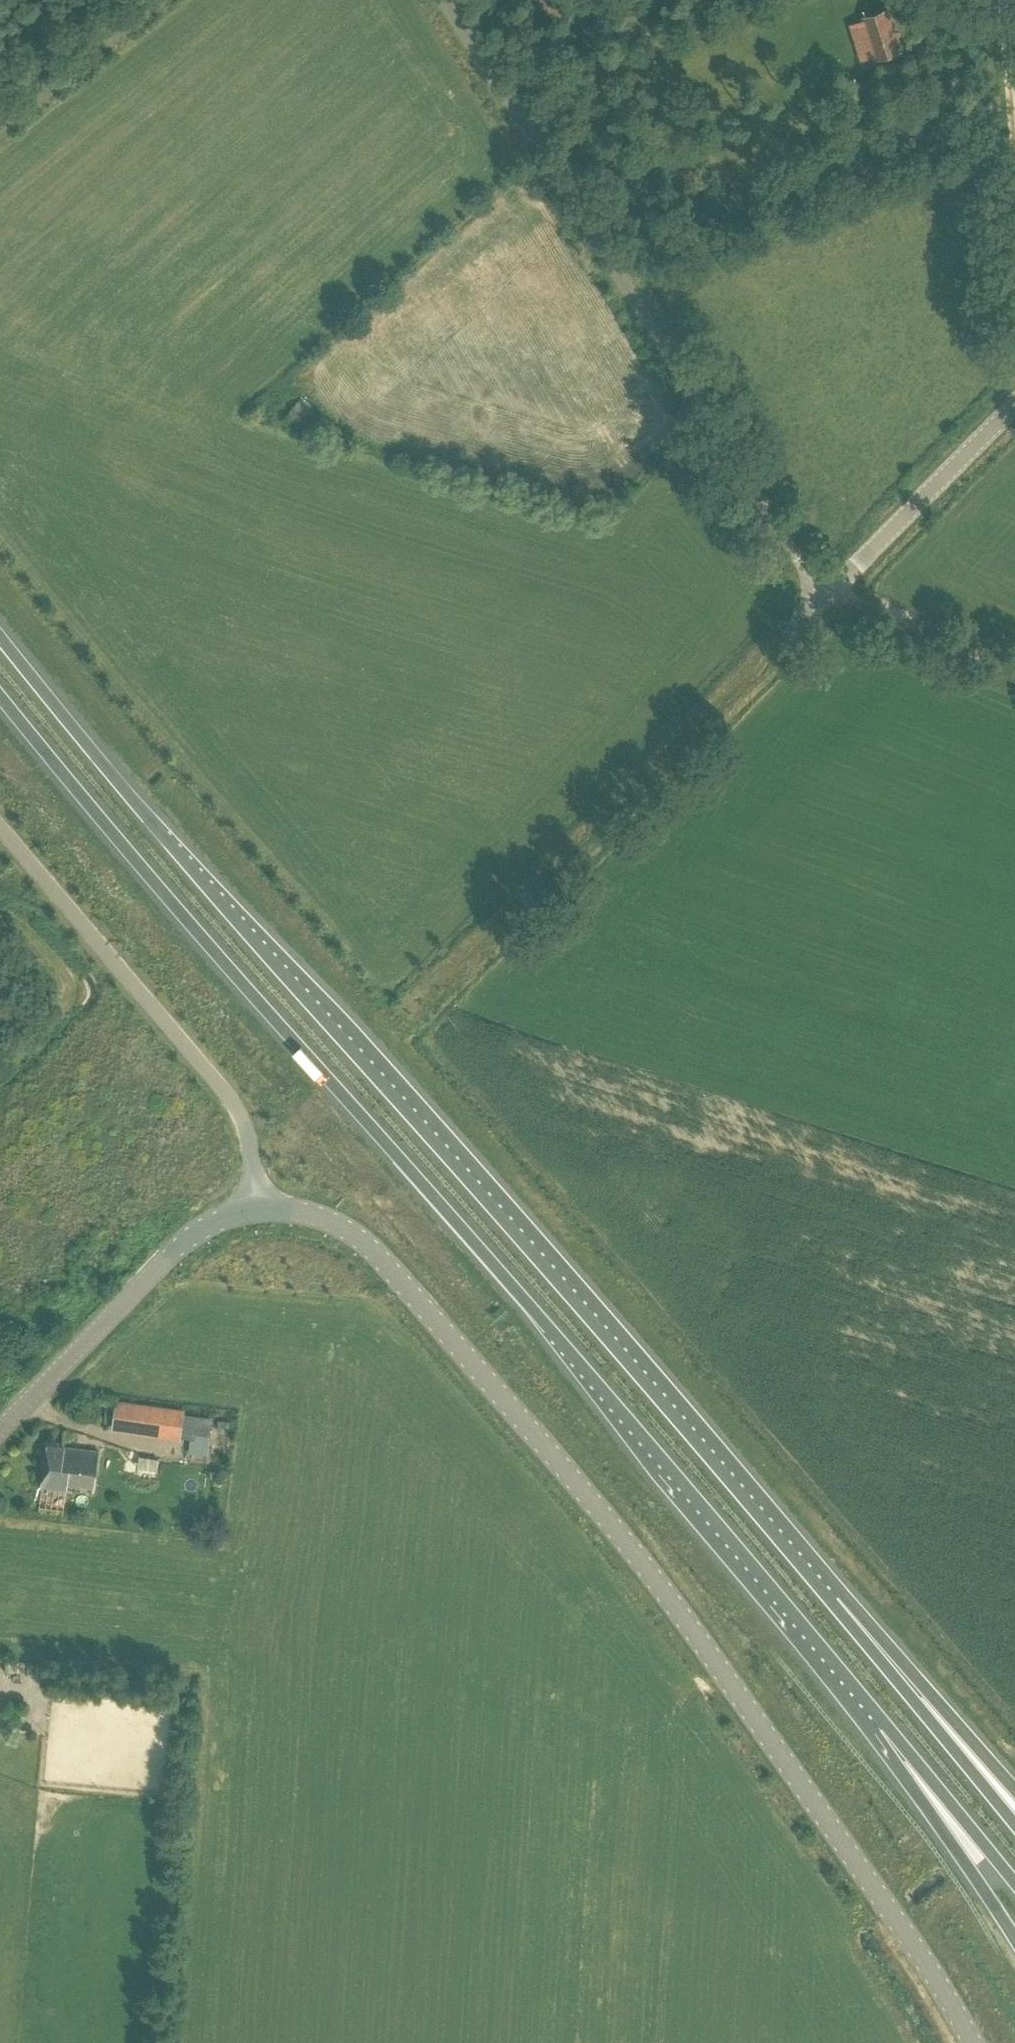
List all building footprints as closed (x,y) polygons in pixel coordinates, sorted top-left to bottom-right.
[(877,58),(900,51),(887,10),(863,17),(877,58)] [(209,1455),(211,1435),(213,1417),(199,1415),(185,1413),(186,1409),(117,1399),(112,1428),(182,1438),(182,1437),(192,1439),(191,1446),(190,1446),(188,1448),(188,1452),(209,1455)] [(230,1433),(230,1422),(218,1421),(218,1432),(230,1433)] [(72,1448),(48,1444),(43,1485),(67,1488),(68,1485),(95,1488),(100,1450),(73,1446),(72,1448)] [(158,1459),(139,1457),(138,1468),(157,1470),(158,1459)]
